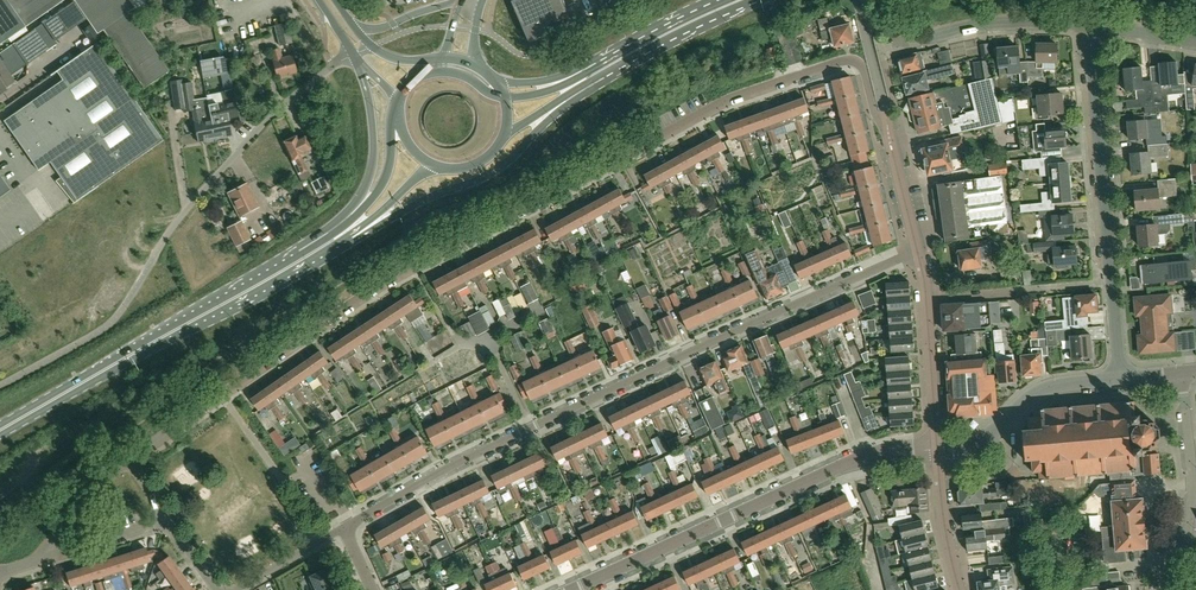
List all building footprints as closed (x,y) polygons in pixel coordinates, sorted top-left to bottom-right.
[(64,0),(0,0),(0,45),(64,0)] [(90,25),(95,31),(97,34),(103,30),(143,89),(169,71),(127,12),(133,7),(129,0),(73,0),(90,25)] [(529,42),(574,23),(564,0),(511,0),(529,42)] [(60,11),(0,53),(0,94),(6,90),(4,88),(13,82),(4,69),(21,57),(26,65),(57,44),(49,32),(66,20),(60,11)] [(292,43),(287,23),(275,26),(279,46),(292,43)] [(90,25),(83,30),(87,36),(95,31),(90,25)] [(833,37),(835,47),(854,42),(850,25),(821,31),(823,39),(833,37)] [(781,45),(795,40),(794,37),(802,34),(804,31),(802,26),(801,26),(777,34),(781,45)] [(802,61),(795,40),(781,45),(788,66),(802,61)] [(1057,44),(1037,43),(1036,64),(1027,63),(1027,61),(1025,61),(1027,76),(1043,77),(1043,61),(1057,61),(1057,44)] [(97,46),(96,44),(56,71),(62,80),(3,121),(38,170),(50,162),(60,177),(59,178),(76,201),(72,203),(72,204),(97,187),(96,187),(163,140),(136,103),(97,46)] [(1017,46),(997,48),(1000,74),(1019,72),(1020,82),(1028,81),(1027,76),(1025,61),(1019,61),(1017,46)] [(777,56),(774,47),(767,49),(770,59),(777,56)] [(277,78),(296,73),(291,55),(282,58),(279,49),(270,51),(277,78)] [(952,62),(949,49),(938,52),(941,65),(952,62)] [(925,68),(923,59),(921,52),(921,51),(911,53),(911,54),(911,56),(899,59),(902,74),(925,68)] [(983,61),(973,63),(976,81),(985,79),(992,77),(990,55),(983,56),(983,61)] [(226,74),(224,59),(200,63),(203,78),(226,74)] [(1178,75),(1177,61),(1159,63),(1161,85),(1152,85),(1154,112),(1167,111),(1166,95),(1170,95),(1169,85),(1185,84),(1184,74),(1178,75)] [(929,88),(927,81),(955,74),(954,70),(952,64),(915,73),(916,75),(904,78),(905,84),(903,87),(904,91),(907,92),(907,94),(929,88)] [(1143,86),(1141,66),(1124,68),(1125,91),(1136,90),(1136,99),(1126,100),(1127,108),(1144,107),(1145,113),(1154,112),(1152,85),(1143,86)] [(1193,86),(1185,84),(1187,110),(1195,110),(1193,86),(1195,87),(1195,67),(1193,86)] [(855,95),(850,76),(842,78),(832,81),(837,100),(855,95)] [(998,101),(992,77),(985,79),(976,81),(969,83),(969,84),(933,93),(933,92),(910,98),(910,100),(911,99),(907,105),(913,108),(915,115),(911,120),(915,123),(917,124),(919,131),(919,132),(919,133),(942,127),(942,126),(951,124),(954,133),(980,128),(980,127),(1003,122),(998,101)] [(208,106),(208,105),(206,98),(194,100),(192,82),(182,84),(182,80),(170,82),(175,110),(183,108),(183,112),(192,110),(194,122),(198,142),(215,139),(208,106)] [(1038,95),(1040,119),(1049,118),(1048,114),(1064,113),(1062,93),(1038,95)] [(860,114),(855,95),(837,100),(842,118),(860,114)] [(831,97),(824,99),(826,106),(833,104),(831,97)] [(809,111),(804,98),(790,103),(797,121),(794,122),(796,129),(802,127),(799,120),(803,119),(802,114),(809,111)] [(826,106),(824,99),(817,101),(819,108),(826,106)] [(238,117),(235,100),(216,104),(208,105),(208,106),(215,139),(231,135),(228,119),(238,117)] [(797,121),(790,103),(777,107),(784,125),(794,122),(797,121)] [(784,125),(777,107),(764,112),(771,130),(768,131),(771,138),(776,136),(776,138),(786,134),(783,126),(784,125)] [(771,130),(764,112),(751,116),(756,130),(763,128),(764,132),(768,131),(771,130)] [(864,132),(860,114),(842,118),(846,136),(864,132)] [(756,130),(751,116),(738,121),(745,139),(742,140),(745,147),(750,146),(747,138),(751,137),(750,132),(756,130)] [(1128,121),(1130,139),(1147,138),(1146,128),(1153,127),(1152,120),(1145,120),(1128,121)] [(745,139),(738,121),(725,126),(730,140),(736,137),(738,142),(742,140),(745,139)] [(1066,146),(1064,128),(1045,130),(1044,123),(1036,124),(1037,130),(1033,130),(1035,151),(1048,150),(1047,148),(1066,146)] [(869,151),(864,132),(846,136),(851,155),(859,153),(866,152),(869,151)] [(725,148),(718,135),(706,142),(715,159),(713,160),(716,167),(721,164),(718,157),(721,155),(719,151),(725,148)] [(301,181),(310,177),(301,157),(305,155),(304,153),(310,150),(303,136),(297,139),(296,136),(283,142),(301,181)] [(928,173),(930,175),(942,172),(943,174),(969,169),(962,136),(941,141),(942,146),(926,149),(923,153),(928,173)] [(735,160),(739,158),(731,140),(726,142),(735,160)] [(715,159),(706,142),(694,149),(701,161),(707,158),(709,162),(713,160),(715,159)] [(781,142),(778,143),(776,144),(778,152),(784,150),(781,142)] [(778,152),(776,144),(773,145),(770,146),(773,153),(778,152)] [(1131,154),(1133,174),(1151,173),(1150,157),(1168,156),(1167,144),(1148,145),(1149,152),(1131,154)] [(701,161),(694,149),(681,155),(691,172),(688,173),(692,180),(697,177),(693,171),(697,169),(695,164),(701,161)] [(804,160),(800,150),(794,152),(798,162),(804,160)] [(691,172),(681,155),(669,162),(676,174),(682,171),(685,175),(688,173),(691,172)] [(1046,157),(1026,159),(1022,159),(1022,166),(1026,166),(1026,167),(1039,166),(1040,175),(1050,175),(1051,183),(1070,181),(1068,162),(1049,164),(1050,166),(1047,166),(1046,157)] [(676,174),(669,162),(657,169),(666,185),(664,187),(668,193),(672,191),(669,184),(672,182),(670,178),(676,174)] [(1008,174),(1006,162),(988,165),(990,176),(1008,174)] [(725,170),(721,164),(716,167),(720,173),(725,170)] [(878,185),(873,166),(870,167),(863,169),(855,171),(860,190),(878,185)] [(666,185),(657,169),(645,175),(649,183),(642,186),(645,192),(658,184),(660,189),(664,187),(666,185)] [(938,184),(946,242),(1009,233),(1008,223),(1001,175),(938,184)] [(10,190),(0,176),(0,197),(10,190)] [(304,193),(297,176),(287,180),(295,198),(304,193)] [(328,188),(323,177),(311,183),(316,194),(328,188)] [(700,184),(697,177),(692,180),(696,186),(700,184)] [(1135,190),(1137,210),(1160,208),(1159,197),(1177,195),(1176,178),(1161,179),(1161,189),(1158,189),(1158,188),(1135,190)] [(1071,200),(1070,181),(1051,183),(1052,191),(1042,192),(1043,202),(1020,204),(1021,212),(1051,209),(1050,200),(1053,200),(1053,202),(1071,200)] [(238,216),(259,206),(247,184),(227,194),(238,216)] [(791,194),(787,185),(780,188),(784,197),(791,194)] [(883,204),(878,185),(860,190),(864,208),(883,204)] [(624,196),(620,189),(607,196),(617,212),(619,211),(623,209),(620,205),(633,198),(630,193),(624,196)] [(617,212),(607,196),(595,202),(602,215),(608,212),(610,216),(614,214),(618,220),(623,217),(619,211),(617,212)] [(792,225),(781,201),(771,205),(776,215),(779,214),(785,228),(792,225)] [(602,215),(595,202),(583,209),(592,226),(589,227),(593,234),(598,231),(595,224),(598,222),(596,218),(602,215)] [(703,204),(696,207),(702,219),(709,215),(703,204)] [(869,227),(887,222),(883,204),(864,208),(869,227)] [(765,210),(763,205),(755,208),(757,213),(765,210)] [(592,226),(583,209),(571,215),(578,228),(584,225),(586,229),(589,227),(592,226)] [(1170,229),(1170,224),(1188,222),(1188,226),(1194,226),(1193,213),(1153,216),(1154,225),(1138,226),(1140,246),(1158,245),(1157,233),(1167,232),(1170,229)] [(574,235),(572,231),(578,228),(571,215),(559,222),(568,239),(565,240),(569,246),(574,244),(579,242),(575,235),(574,235)] [(1045,217),(1046,225),(1047,240),(1064,238),(1064,233),(1074,232),(1073,215),(1045,217)] [(827,229),(829,228),(825,217),(820,219),(825,230),(827,229)] [(251,239),(242,220),(226,228),(235,247),(251,239)] [(568,239),(559,222),(546,229),(553,241),(559,238),(562,242),(565,240),(568,239)] [(892,241),(887,222),(869,227),(874,245),(892,241)] [(864,225),(857,227),(859,233),(866,231),(864,225)] [(859,233),(857,227),(850,229),(851,235),(859,233)] [(543,241),(536,229),(524,235),(533,252),(531,254),(534,260),(538,258),(535,251),(539,249),(536,245),(543,241)] [(602,237),(598,231),(593,234),(596,240),(602,237)] [(533,252),(524,235),(511,242),(518,254),(524,251),(526,256),(531,254),(533,252)] [(839,261),(831,244),(833,243),(831,239),(830,236),(825,238),(828,245),(818,249),(820,254),(826,267),(839,261)] [(852,256),(846,243),(839,246),(835,237),(831,239),(833,243),(831,244),(839,261),(852,256)] [(805,247),(802,240),(797,242),(800,249),(805,247)] [(973,268),(973,270),(982,269),(980,258),(985,257),(984,251),(991,250),(990,240),(970,243),(971,247),(965,248),(965,251),(959,251),(961,260),(959,260),(960,267),(962,267),(962,269),(973,268)] [(603,256),(595,241),(587,245),(596,260),(603,256)] [(1048,251),(1049,265),(1056,264),(1056,265),(1058,265),(1058,268),(1067,267),(1066,264),(1077,263),(1076,247),(1055,249),(1054,241),(1034,243),(1035,252),(1048,251)] [(518,254),(511,242),(499,248),(508,266),(505,267),(509,273),(513,271),(510,264),(514,262),(511,258),(518,254)] [(619,243),(610,246),(613,253),(622,250),(619,243)] [(668,243),(649,251),(652,259),(672,251),(668,243)] [(577,250),(574,244),(569,246),(572,253),(577,250)] [(765,273),(756,251),(754,252),(751,244),(742,247),(754,275),(756,274),(767,299),(784,291),(782,287),(797,280),(788,257),(778,261),(783,271),(768,277),(766,273),(765,273)] [(868,244),(861,247),(863,253),(870,250),(868,244)] [(808,254),(805,247),(800,249),(803,256),(799,258),(801,262),(795,265),(800,278),(813,273),(806,255),(808,254)] [(863,253),(861,247),(854,250),(857,256),(863,253)] [(499,248),(485,255),(492,268),(499,264),(502,269),(505,267),(508,266),(499,248)] [(639,256),(636,248),(629,252),(633,259),(639,256)] [(556,252),(548,254),(550,265),(558,263),(556,252)] [(826,267),(820,254),(814,257),(812,252),(808,254),(806,255),(813,273),(826,267)] [(492,268),(485,255),(472,262),(481,280),(479,281),(482,287),(486,285),(483,278),(487,277),(484,272),(492,268)] [(583,268),(578,258),(571,262),(576,272),(583,268)] [(1191,261),(1140,265),(1142,284),(1184,280),(1185,285),(1193,284),(1191,270),(1195,269),(1195,260),(1191,261)] [(739,263),(742,270),(748,268),(745,261),(739,263)] [(481,280),(472,262),(459,269),(466,281),(472,278),(475,283),(479,281),(481,280)] [(751,275),(748,268),(742,270),(745,277),(749,275),(751,275)] [(458,291),(462,289),(469,286),(466,281),(459,269),(447,275),(456,292),(454,293),(456,297),(458,300),(462,298),(458,291)] [(728,269),(722,271),(725,278),(731,275),(728,269)] [(580,272),(567,278),(572,291),(586,286),(580,272)] [(456,292),(447,275),(435,282),(441,294),(448,291),(450,296),(452,299),(456,297),(454,293),(456,292)] [(734,282),(731,275),(725,278),(728,285),(734,282)] [(759,297),(749,275),(745,277),(740,279),(742,284),(733,288),(741,305),(759,297)] [(910,287),(910,281),(909,282),(891,283),(886,283),(887,297),(911,296),(910,287)] [(539,299),(531,282),(521,287),(530,304),(539,299)] [(688,289),(691,295),(697,292),(694,286),(688,289)] [(741,305),(733,288),(716,296),(724,313),(741,305)] [(872,290),(865,293),(870,306),(877,303),(872,290)] [(700,298),(697,292),(691,295),(693,301),(700,298)] [(507,297),(510,304),(515,313),(528,306),(521,293),(514,297),(513,295),(507,297)] [(670,296),(673,302),(679,299),(676,293),(670,296)] [(870,306),(865,293),(858,296),(864,309),(870,306)] [(1057,304),(1058,318),(1069,317),(1069,313),(1078,312),(1079,316),(1087,315),(1087,312),(1098,311),(1097,303),(1099,302),(1099,297),(1097,296),(1096,294),(1086,295),(1084,293),(1079,294),(1078,296),(1076,296),(1077,302),(1057,304)] [(410,294),(399,302),(406,314),(407,314),(412,321),(423,314),(419,306),(425,302),(422,298),(415,302),(410,294)] [(1171,295),(1135,298),(1137,315),(1141,315),(1142,320),(1141,320),(1142,330),(1143,330),(1143,335),(1138,335),(1140,354),(1181,350),(1180,333),(1174,333),(1171,295)] [(655,306),(651,296),(643,299),(647,310),(655,306)] [(724,313),(716,296),(698,304),(706,321),(724,313)] [(912,309),(911,296),(887,297),(888,305),(883,306),(883,311),(888,311),(912,309)] [(673,309),(667,297),(660,300),(666,313),(673,309)] [(515,313),(510,304),(504,307),(500,299),(492,302),(500,317),(506,314),(509,320),(517,317),(515,313)] [(683,306),(679,299),(673,302),(677,309),(683,306)] [(854,301),(841,307),(847,320),(849,325),(846,326),(849,333),(854,331),(851,324),(855,322),(853,318),(860,315),(854,301)] [(989,301),(943,305),(944,330),(986,327),(986,330),(992,330),(989,301)] [(1001,322),(999,302),(999,301),(990,302),(991,323),(1001,322)] [(406,314),(399,302),(387,310),(397,326),(395,327),(399,334),(404,331),(400,324),(403,322),(401,318),(406,314)] [(629,303),(617,309),(625,327),(630,325),(642,351),(656,345),(647,325),(640,328),(629,303)] [(706,321),(698,304),(681,312),(689,329),(706,321)] [(480,309),(489,326),(496,323),(486,305),(480,309)] [(600,323),(592,306),(583,309),(592,327),(600,323)] [(847,320),(841,307),(828,313),(834,326),(847,320)] [(670,315),(665,318),(660,308),(655,311),(667,339),(679,333),(670,315)] [(913,323),(912,309),(888,311),(889,325),(913,323)] [(397,326),(387,310),(375,317),(383,329),(389,326),(392,330),(395,327),(397,326)] [(490,329),(480,311),(469,317),(478,335),(490,329)] [(834,326),(828,313),(816,318),(824,336),(821,337),(824,344),(829,342),(826,335),(830,333),(828,329),(834,326)] [(383,329),(375,317),(364,325),(374,341),(372,343),(376,349),(381,346),(377,339),(380,337),(377,333),(383,329)] [(555,331),(549,318),(541,321),(547,335),(555,331)] [(824,336),(816,318),(803,324),(809,337),(815,334),(817,339),(821,337),(824,336)] [(476,333),(469,321),(458,327),(461,332),(466,330),(470,337),(476,333)] [(456,344),(446,329),(434,337),(424,323),(416,328),(426,343),(435,358),(456,344)] [(914,337),(913,323),(889,325),(890,339),(914,337)] [(809,337),(803,324),(791,329),(798,347),(796,348),(799,356),(804,353),(801,346),(805,344),(802,340),(809,337)] [(374,341),(364,325),(352,332),(360,345),(366,341),(369,345),(372,343),(374,341)] [(635,359),(626,340),(620,342),(613,328),(604,332),(615,355),(607,359),(611,369),(635,359)] [(798,347),(791,329),(778,335),(784,348),(790,346),(792,350),(796,348),(798,347)] [(1085,358),(1085,361),(1090,360),(1090,357),(1093,357),(1091,334),(1071,336),(1070,329),(1055,330),(1056,341),(1071,339),(1072,359),(1085,358)] [(1055,330),(1046,331),(1047,338),(1047,346),(1057,345),(1056,341),(1055,330)] [(408,337),(404,331),(399,334),(403,340),(408,337)] [(360,345),(352,332),(341,340),(351,356),(349,358),(353,364),(358,361),(354,355),(357,352),(354,348),(360,345)] [(527,348),(520,332),(510,337),(518,353),(527,348)] [(977,334),(973,334),(957,335),(958,353),(966,353),(966,360),(982,359),(982,352),(975,352),(974,342),(977,342),(977,334)] [(766,356),(772,371),(779,368),(773,352),(777,351),(774,344),(772,345),(768,335),(755,340),(761,357),(766,356)] [(915,350),(914,337),(890,339),(892,352),(915,350)] [(1040,360),(1043,360),(1043,357),(1048,356),(1047,346),(1047,338),(1038,339),(1039,348),(1032,349),(1033,355),(1022,356),(1024,375),(1026,375),(1026,378),(1032,377),(1032,375),(1041,374),(1040,360)] [(571,339),(566,341),(569,348),(574,346),(571,339)] [(351,356),(341,340),(329,348),(337,360),(343,356),(346,360),(349,358),(351,356)] [(832,349),(829,342),(824,344),(827,351),(832,349)] [(1015,381),(1014,361),(1013,355),(1005,356),(1004,343),(995,344),(996,356),(997,371),(1000,371),(1001,382),(1008,381),(1009,383),(1013,383),(1014,381),(1015,381)] [(385,352),(381,346),(376,349),(380,355),(385,352)] [(585,375),(577,358),(575,354),(577,353),(574,346),(569,348),(572,355),(568,357),(570,361),(560,366),(568,383),(585,375)] [(728,351),(729,355),(724,358),(729,370),(744,364),(757,396),(764,394),(751,361),(748,362),(742,346),(728,351)] [(585,375),(602,367),(594,350),(577,358),(585,375)] [(329,363),(321,351),(309,359),(320,375),(318,376),(322,383),(327,379),(322,373),(326,371),(323,367),(329,363)] [(808,361),(804,353),(799,356),(802,363),(808,361)] [(531,359),(534,365),(540,362),(537,356),(531,359)] [(910,370),(909,356),(886,357),(887,372),(910,370)] [(766,376),(759,358),(752,361),(759,378),(766,376)] [(955,417),(978,415),(976,392),(977,392),(976,383),(976,377),(976,376),(990,375),(989,358),(982,359),(966,360),(946,362),(948,374),(948,386),(950,413),(955,417)] [(320,375),(309,359),(298,367),(306,379),(311,375),(314,379),(318,376),(320,375)] [(416,367),(413,362),(410,364),(407,359),(404,361),(411,371),(416,367)] [(362,367),(358,361),(353,364),(357,370),(362,367)] [(409,371),(402,361),(396,365),(403,375),(409,371)] [(700,369),(708,386),(714,383),(720,396),(730,392),(717,361),(700,369)] [(543,368),(540,362),(534,365),(537,371),(543,368)] [(511,366),(514,373),(519,371),(516,364),(511,366)] [(568,383),(560,366),(543,374),(550,391),(568,383)] [(306,379),(298,367),(286,375),(297,390),(295,392),(299,398),(304,395),(300,389),(303,387),(300,382),(306,379)] [(336,370),(331,375),(339,384),(344,379),(336,370)] [(911,384),(910,370),(887,372),(888,385),(911,384)] [(403,375),(405,379),(411,375),(409,371),(403,375)] [(522,378),(519,371),(514,373),(517,380),(522,378)] [(847,380),(854,377),(852,371),(845,374),(847,380)] [(533,399),(550,391),(543,374),(525,382),(528,389),(531,395),(533,399)] [(976,392),(978,415),(993,414),(993,410),(998,410),(998,407),(996,381),(995,374),(990,375),(976,376),(976,377),(976,383),(977,392),(976,392)] [(297,390),(286,375),(275,383),(283,394),(289,390),(292,394),(295,392),(297,390)] [(392,388),(399,384),(393,375),(386,380),(392,388)] [(496,382),(492,375),(487,377),(491,384),(496,382)] [(374,376),(367,380),(376,393),(382,389),(374,376)] [(852,393),(864,389),(861,381),(856,383),(854,377),(847,380),(852,393)] [(331,385),(327,379),(322,383),(326,389),(331,385)] [(685,396),(692,393),(686,381),(673,387),(681,404),(679,405),(682,412),(687,410),(684,403),(688,401),(685,396)] [(808,387),(805,381),(796,385),(799,391),(808,387)] [(499,388),(496,382),(491,384),(494,391),(499,388)] [(528,389),(525,382),(519,384),(522,391),(528,389)] [(283,394),(275,383),(264,390),(275,406),(272,408),(277,414),(281,411),(277,405),(280,402),(278,398),(283,394)] [(912,397),(911,384),(888,385),(889,399),(912,397)] [(476,391),(473,385),(468,387),(471,394),(476,391)] [(681,404),(673,387),(660,393),(667,406),(673,403),(675,407),(679,405),(681,404)] [(531,395),(528,389),(522,391),(525,398),(531,395)] [(857,406),(865,403),(863,398),(867,396),(864,389),(852,393),(857,406)] [(275,406),(264,390),(252,399),(260,410),(266,406),(269,410),(272,408),(275,406)] [(350,403),(358,396),(354,391),(345,398),(350,403)] [(479,398),(476,391),(471,394),(474,401),(479,398)] [(330,406),(339,401),(333,392),(324,397),(330,406)] [(667,406),(660,393),(648,399),(656,416),(653,418),(656,424),(662,421),(659,415),(663,413),(660,408),(667,406)] [(308,401),(304,395),(299,398),(303,404),(308,401)] [(505,412),(503,408),(500,402),(497,395),(479,404),(488,421),(505,412)] [(762,408),(768,406),(765,395),(759,397),(762,408)] [(713,430),(726,424),(713,396),(700,402),(713,430)] [(914,411),(912,397),(889,399),(890,413),(914,411)] [(508,406),(505,399),(500,402),(503,408),(508,406)] [(656,416),(648,399),(635,405),(642,417),(648,415),(650,419),(653,418),(656,416)] [(1024,434),(1022,434),(1024,456),(1026,456),(1027,461),(1032,460),(1033,472),(1039,471),(1040,478),(1066,475),(1066,478),(1074,478),(1074,475),(1108,472),(1108,474),(1111,474),(1111,477),(1134,475),(1161,473),(1159,453),(1157,453),(1157,446),(1161,438),(1160,429),(1154,422),(1147,419),(1141,419),(1140,415),(1135,415),(1134,401),(1110,403),(1110,401),(1101,402),(1102,404),(1069,407),(1068,405),(1060,405),(1060,408),(1034,410),(1034,417),(1029,417),(1030,429),(1024,429),(1024,434)] [(433,405),(436,412),(442,408),(439,402),(433,405)] [(845,415),(840,402),(833,405),(838,418),(845,415)] [(865,403),(857,406),(862,418),(874,414),(871,406),(867,408),(865,403)] [(470,429),(488,421),(479,404),(462,412),(470,429)] [(747,415),(752,408),(747,404),(742,411),(747,415)] [(642,417),(635,405),(623,411),(631,428),(628,429),(631,436),(637,433),(634,427),(637,425),(635,421),(642,417)] [(446,415),(442,408),(436,412),(440,418),(446,415)] [(342,417),(337,410),(331,414),(336,421),(342,417)] [(690,416),(687,410),(682,412),(685,419),(690,416)] [(775,425),(768,410),(760,413),(767,429),(775,425)] [(285,417),(281,411),(277,414),(281,420),(285,417)] [(631,428),(623,411),(610,417),(616,430),(623,426),(625,431),(628,429),(631,428)] [(915,425),(914,411),(890,413),(891,427),(915,425)] [(470,429),(462,412),(445,421),(453,438),(470,429)] [(832,439),(825,421),(827,420),(824,412),(819,414),(822,422),(818,423),(820,428),(813,430),(819,444),(832,439)] [(762,419),(759,413),(749,417),(752,423),(762,419)] [(874,414),(862,418),(867,431),(874,428),(872,423),(876,421),(874,414)] [(796,416),(794,417),(791,418),(793,425),(799,423),(796,416)] [(709,431),(703,418),(690,424),(696,438),(709,431)] [(845,434),(840,420),(834,423),(832,418),(827,420),(825,421),(832,439),(845,434)] [(738,424),(743,433),(752,429),(746,419),(738,424)] [(436,446),(453,438),(445,421),(427,429),(436,446)] [(665,428),(662,421),(656,424),(659,431),(665,428)] [(609,436),(603,423),(590,429),(598,447),(596,448),(599,455),(604,452),(601,445),(605,444),(602,439),(609,436)] [(806,449),(799,431),(802,430),(799,423),(793,425),(796,432),(785,436),(792,454),(806,449)] [(734,433),(731,425),(725,427),(728,435),(734,433)] [(398,434),(394,427),(389,430),(393,436),(398,434)] [(819,444),(813,430),(807,433),(805,428),(802,430),(799,431),(806,449),(819,444)] [(598,447),(590,429),(577,435),(584,448),(590,445),(592,450),(596,448),(598,447)] [(726,437),(724,431),(717,434),(720,440),(726,437)] [(640,440),(637,433),(631,436),(634,443),(640,440)] [(402,440),(398,434),(393,436),(397,443),(402,440)] [(755,436),(758,443),(763,440),(761,437),(760,434),(755,436)] [(584,448),(577,435),(565,441),(571,454),(573,459),(570,460),(573,467),(579,464),(576,457),(586,452),(584,448)] [(766,453),(772,466),(784,460),(779,447),(772,450),(765,435),(761,437),(763,440),(766,447),(763,448),(766,453)] [(428,452),(419,436),(402,446),(401,446),(411,462),(428,452)] [(661,440),(654,443),(655,446),(658,452),(659,455),(666,451),(661,440)] [(766,447),(763,440),(758,443),(761,450),(763,448),(766,447)] [(571,454),(565,441),(552,447),(558,460),(571,454)] [(286,455),(293,450),(288,442),(280,447),(286,455)] [(310,449),(306,443),(299,448),(303,453),(310,449)] [(733,454),(738,452),(735,445),(730,448),(733,454)] [(356,449),(360,456),(365,453),(361,446),(356,449)] [(411,462),(401,446),(385,455),(394,472),(411,462)] [(655,446),(649,449),(652,455),(658,452),(655,446)] [(694,456),(690,446),(683,449),(687,459),(694,456)] [(687,460),(683,449),(666,457),(670,467),(687,460)] [(543,467),(550,464),(543,451),(530,457),(539,475),(536,476),(540,483),(545,480),(542,474),(545,472),(543,467)] [(607,459),(604,452),(599,455),(602,461),(607,459)] [(746,477),(738,460),(741,459),(738,452),(733,454),(736,461),(732,462),(735,467),(734,467),(728,470),(734,483),(746,477)] [(369,459),(365,453),(360,456),(364,462),(369,459)] [(753,459),(759,471),(772,466),(766,453),(753,459)] [(394,472),(385,455),(368,465),(378,481),(394,472)] [(337,460),(341,467),(346,464),(342,457),(337,460)] [(539,475),(530,457),(518,463),(526,481),(536,476),(539,475)] [(713,464),(710,457),(704,460),(707,467),(713,464)] [(759,471),(753,459),(747,461),(745,457),(741,459),(738,460),(746,477),(759,471)] [(526,481),(518,463),(506,469),(514,486),(511,488),(515,494),(520,492),(517,485),(526,481)] [(349,470),(346,464),(341,467),(344,473),(349,470)] [(582,470),(579,464),(573,467),(576,473),(582,470)] [(716,471),(713,464),(707,467),(711,473),(707,475),(709,479),(702,482),(708,495),(721,489),(713,472),(716,471)] [(361,491),(378,481),(368,465),(352,474),(355,481),(359,487),(361,491)] [(514,486),(506,469),(493,475),(501,493),(511,488),(514,486)] [(734,483),(728,470),(722,473),(720,469),(716,471),(713,472),(721,489),(734,483)] [(677,478),(674,471),(669,473),(672,480),(677,478)] [(355,481),(352,474),(347,477),(350,484),(355,481)] [(1114,526),(1102,527),(1105,562),(1126,560),(1125,550),(1148,548),(1143,499),(1137,499),(1134,475),(1111,477),(1113,501),(1112,501),(1114,526)] [(1098,485),(1098,477),(1090,478),(1091,486),(1098,485)] [(599,483),(596,478),(590,481),(592,486),(599,483)] [(686,503),(677,485),(680,484),(677,478),(672,480),(675,487),(672,488),(674,492),(667,495),(673,508),(686,503)] [(471,486),(477,499),(490,493),(484,480),(471,486)] [(548,487),(545,480),(540,483),(543,489),(548,487)] [(359,487),(355,481),(350,484),(354,490),(359,487)] [(998,496),(997,494),(1006,493),(1005,481),(998,482),(998,488),(997,488),(983,490),(982,484),(971,485),(963,486),(959,491),(960,505),(980,503),(980,512),(1008,509),(1007,502),(984,504),(984,503),(983,498),(998,496)] [(650,482),(647,483),(644,485),(647,492),(653,489),(650,482)] [(698,497),(692,484),(686,487),(684,482),(680,484),(677,485),(686,503),(698,497)] [(477,499),(471,486),(459,492),(465,505),(471,502),(473,507),(477,505),(480,504),(477,499)] [(927,487),(909,488),(891,490),(892,506),(911,505),(911,512),(930,510),(927,487)] [(661,514),(653,497),(656,496),(653,489),(647,492),(650,499),(648,500),(646,497),(639,501),(648,520),(661,514)] [(875,521),(885,519),(872,489),(863,493),(875,521)] [(459,508),(465,505),(459,492),(446,498),(455,515),(452,516),(456,523),(461,520),(458,514),(461,512),(459,508)] [(523,499),(520,492),(515,494),(518,501),(523,499)] [(587,497),(594,512),(601,509),(594,494),(587,497)] [(673,508),(667,495),(661,498),(659,494),(656,496),(653,497),(661,514),(673,508)] [(854,514),(851,508),(853,507),(847,494),(834,500),(842,518),(845,516),(845,518),(854,514)] [(574,505),(582,501),(579,495),(571,498),(574,505)] [(455,515),(446,498),(428,506),(435,518),(441,522),(452,516),(455,515)] [(618,504),(615,498),(609,500),(612,507),(618,504)] [(848,523),(845,518),(845,516),(842,518),(834,500),(821,506),(827,519),(833,516),(835,521),(839,519),(842,525),(848,523)] [(483,502),(480,504),(477,505),(480,511),(486,509),(483,502)] [(547,507),(544,502),(538,505),(540,510),(547,507)] [(627,530),(618,512),(621,511),(618,504),(612,507),(615,514),(605,518),(607,523),(608,522),(614,536),(627,530)] [(564,506),(552,512),(556,518),(567,512),(564,506)] [(820,522),(827,519),(821,506),(809,512),(815,525),(814,525),(816,529),(814,530),(815,532),(817,537),(822,535),(819,528),(822,527),(820,522)] [(425,507),(412,514),(422,531),(419,532),(423,538),(428,535),(424,529),(428,527),(425,523),(432,519),(425,507)] [(489,515),(487,511),(486,509),(480,511),(483,518),(489,515)] [(590,509),(588,510),(583,512),(586,518),(592,515),(590,509)] [(639,524),(633,511),(627,514),(625,509),(621,511),(618,512),(627,530),(639,524)] [(815,525),(809,512),(796,518),(805,537),(815,532),(814,530),(816,529),(814,525),(815,525)] [(1013,517),(998,519),(982,521),(981,513),(962,515),(963,516),(961,517),(961,521),(963,522),(964,528),(971,528),(972,531),(975,531),(1009,527),(1009,526),(1014,526),(1013,517)] [(422,531),(412,514),(400,521),(407,533),(413,530),(416,534),(419,532),(422,531)] [(602,541),(594,524),(596,523),(592,515),(586,518),(588,523),(585,525),(580,527),(589,547),(602,541)] [(801,531),(795,518),(781,525),(789,542),(785,544),(788,550),(794,548),(791,541),(794,539),(792,535),(801,531)] [(885,519),(875,521),(876,528),(890,525),(889,518),(885,519)] [(926,533),(923,519),(914,522),(900,525),(903,538),(926,533)] [(464,527),(461,520),(456,523),(459,530),(464,527)] [(531,543),(541,538),(532,520),(522,525),(531,543)] [(407,533),(400,521),(388,527),(398,544),(395,546),(398,553),(404,549),(400,543),(403,541),(401,537),(407,533)] [(614,536),(608,522),(607,523),(601,526),(599,522),(596,523),(594,524),(602,541),(614,536)] [(521,524),(516,526),(523,543),(526,541),(529,540),(521,524)] [(789,542),(781,525),(768,531),(774,543),(780,541),(782,545),(785,544),(789,542)] [(558,526),(556,527),(553,528),(556,536),(561,533),(558,526)] [(398,544),(388,527),(376,535),(383,547),(389,544),(392,548),(395,546),(398,544)] [(987,549),(986,540),(1006,538),(1005,535),(1010,534),(1009,527),(975,531),(975,534),(966,536),(967,543),(965,545),(966,548),(968,550),(968,551),(987,549)] [(450,534),(457,547),(466,543),(459,530),(450,534)] [(543,534),(545,540),(555,537),(553,530),(543,534)] [(772,557),(767,547),(774,543),(768,531),(755,537),(761,549),(761,550),(763,554),(760,555),(764,562),(769,559),(768,558),(772,557)] [(570,559),(562,541),(565,540),(561,533),(556,536),(559,543),(556,544),(558,549),(551,552),(557,565),(570,559)] [(929,546),(926,533),(903,538),(906,552),(929,546)] [(432,542),(428,535),(423,538),(427,545),(432,542)] [(825,541),(822,535),(817,537),(820,544),(825,541)] [(761,549),(755,537),(742,543),(748,555),(761,550),(761,549)] [(583,553),(577,540),(570,543),(568,538),(565,540),(562,541),(570,559),(583,553)] [(526,541),(523,543),(521,544),(524,551),(529,548),(526,541)] [(370,555),(383,550),(380,543),(368,549),(370,555)] [(879,558),(887,556),(884,543),(876,545),(879,558)] [(444,557),(438,544),(432,547),(438,559),(444,557)] [(521,544),(514,547),(520,559),(523,559),(527,557),(524,551),(521,544)] [(855,553),(851,544),(841,548),(844,557),(855,553)] [(932,560),(929,546),(906,552),(910,565),(932,560)] [(154,555),(156,550),(152,549),(146,551),(145,547),(131,551),(138,570),(144,568),(142,563),(149,561),(148,557),(154,555)] [(525,580),(538,574),(529,556),(532,555),(529,548),(524,551),(527,557),(523,559),(525,564),(519,567),(525,580)] [(797,554),(794,548),(788,550),(791,557),(797,554)] [(741,562),(735,549),(722,555),(730,572),(727,573),(731,580),(736,578),(733,571),(736,569),(734,565),(741,562)] [(138,570),(131,551),(118,556),(123,569),(130,567),(131,572),(137,570),(138,570)] [(177,567),(169,555),(166,558),(162,552),(158,551),(157,556),(158,557),(161,561),(157,564),(162,570),(155,574),(159,580),(166,575),(177,567)] [(392,559),(389,552),(383,555),(386,562),(392,559)] [(551,568),(545,555),(538,558),(536,553),(532,555),(529,556),(538,574),(551,568)] [(730,572),(722,555),(709,561),(715,573),(722,571),(724,575),(727,573),(730,572)] [(123,569),(118,556),(105,560),(111,579),(117,577),(116,572),(123,569)] [(890,570),(887,556),(879,558),(881,566),(883,572),(890,570)] [(1005,563),(1004,556),(989,557),(989,564),(1005,563)] [(772,566),(769,559),(764,562),(767,569),(772,566)] [(111,579),(105,560),(92,564),(96,578),(103,576),(105,581),(111,579)] [(935,573),(932,560),(910,565),(913,579),(935,573)] [(715,573),(709,561),(697,566),(703,579),(715,573)] [(497,562),(492,564),(496,573),(501,570),(497,562)] [(760,574),(755,563),(748,566),(755,582),(762,579),(759,574),(760,574)] [(96,578),(92,564),(79,568),(83,582),(85,587),(91,585),(90,580),(96,578)] [(499,578),(498,579),(496,573),(492,564),(485,567),(492,581),(486,584),(489,589),(504,589),(499,578)] [(697,566),(684,572),(690,585),(697,582),(700,589),(704,589),(705,589),(702,585),(704,584),(702,580),(703,579),(697,566)] [(174,586),(185,578),(177,567),(166,575),(174,586)] [(978,582),(979,589),(999,589),(999,585),(998,583),(1014,581),(1013,567),(988,570),(989,581),(978,582)] [(83,582),(79,568),(65,573),(70,586),(83,582)] [(400,582),(412,576),(409,570),(397,576),(400,582)] [(780,570),(773,573),(780,589),(783,589),(788,588),(780,570)] [(886,585),(894,583),(890,570),(883,572),(886,585)] [(324,571),(310,577),(312,582),(310,583),(313,589),(333,589),(324,571)] [(1129,585),(1118,586),(1117,578),(1120,578),(1119,571),(1107,573),(1108,584),(1106,584),(1106,585),(1082,588),(1082,589),(1130,589),(1129,585)] [(512,572),(499,578),(504,589),(508,589),(518,585),(512,572)] [(123,582),(129,580),(127,573),(121,575),(123,582)] [(935,573),(913,579),(916,589),(926,589),(939,587),(935,573)] [(64,579),(62,574),(55,576),(57,582),(64,579)] [(681,589),(675,576),(662,582),(666,589),(680,589),(681,589)] [(463,577),(458,579),(462,587),(463,589),(469,589),(463,577)] [(193,589),(185,578),(174,586),(176,589),(192,589),(193,589)] [(739,584),(736,578),(731,580),(734,587),(739,584)] [(129,580),(123,582),(126,589),(132,587),(129,580)] [(410,581),(401,584),(404,589),(407,589),(413,587),(410,581)] [(103,589),(101,582),(95,584),(97,589),(100,589),(103,589)]
